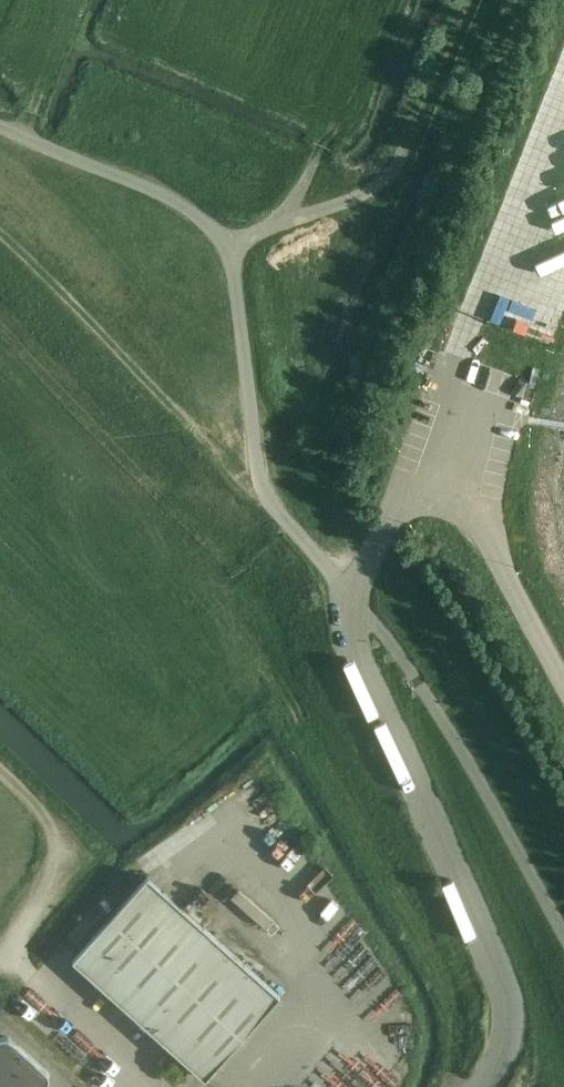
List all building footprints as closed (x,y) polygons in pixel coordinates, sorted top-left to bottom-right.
[(139,1018),(213,934),(147,875),(72,959),(139,1018)] [(213,934),(139,1018),(205,1078),(280,994),(213,934)] [(48,1081),(49,1078),(49,1075),(48,1072),(46,1070),(10,1037),(7,1036),(4,1036),(1,1037),(0,1037),(0,1086),(43,1086),(48,1081)]
